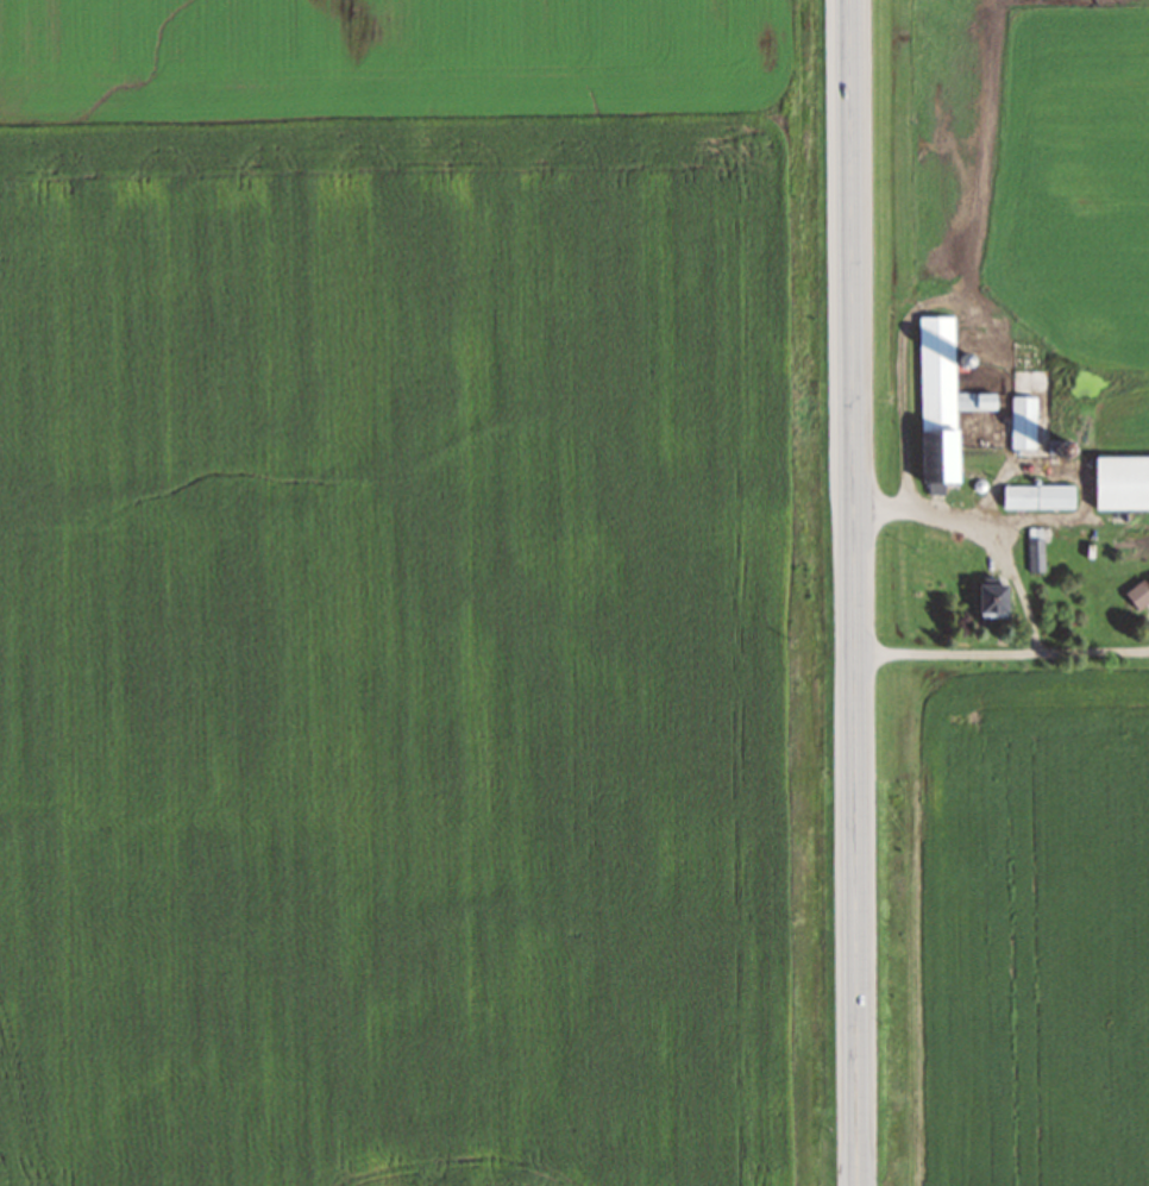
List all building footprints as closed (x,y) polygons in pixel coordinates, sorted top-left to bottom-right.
[(921,494),(943,494),(943,485),(956,485),(956,410),(995,409),(995,394),(954,394),(954,318),(920,318),(921,494)] [(1036,449),(1036,397),(1012,397),(1012,449),(1036,449)] [(1094,457),(1094,510),(1148,510),(1148,457),(1094,457)] [(1003,509),(1074,509),(1074,486),(1003,486),(1003,509)] [(1043,571),(1043,529),(1029,529),(1029,571),(1043,571)] [(1124,592),(1136,610),(1148,601),(1148,587),(1143,579),(1124,592)] [(978,581),(978,616),(1005,616),(1005,581),(978,581)]
